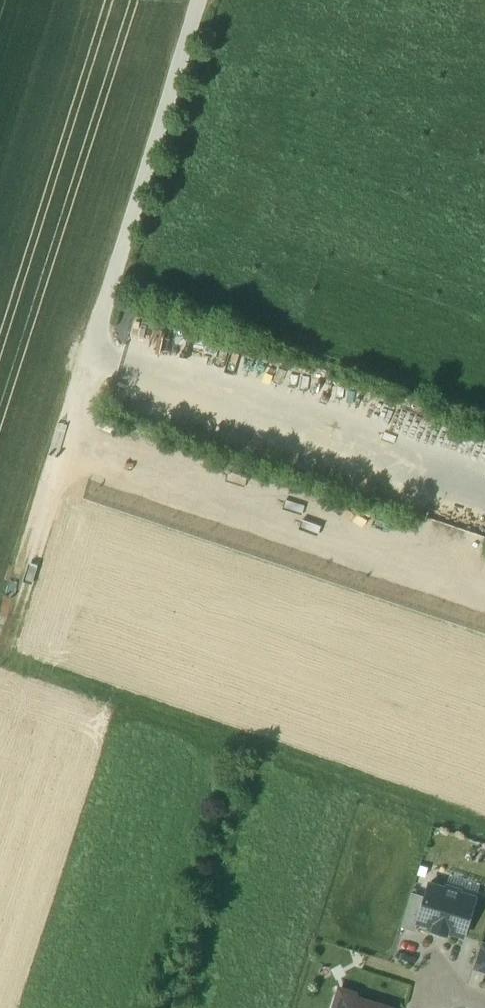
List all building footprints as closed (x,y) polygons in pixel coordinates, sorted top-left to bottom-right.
[(445,889),(429,884),(425,897),(418,921),(434,926),(433,931),(446,935),(448,930),(464,936),(476,898),(459,893),(461,889),(447,885),(445,889)] [(412,892),(401,927),(415,931),(418,921),(425,897),(412,892)] [(481,944),(474,966),(484,969),(484,946),(481,944)] [(356,1000),(353,1007),(351,1007),(383,1007),(356,1000)]
